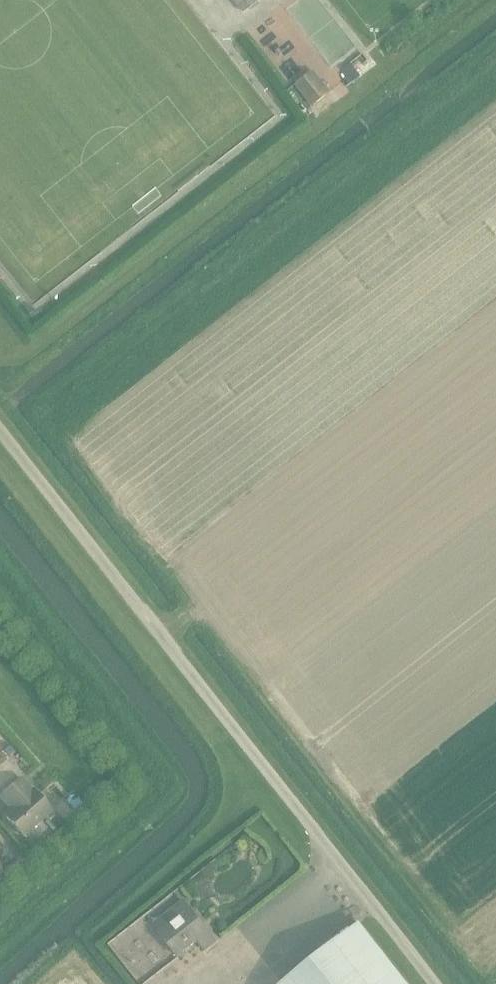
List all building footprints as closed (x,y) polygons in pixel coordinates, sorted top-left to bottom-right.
[(244,12),(259,0),(234,0),(244,12)] [(351,62),(343,68),(353,82),(361,75),(351,62)] [(314,69),(295,84),(312,105),(330,91),(314,69)] [(5,817),(22,836),(51,811),(34,791),(32,793),(20,779),(0,797),(12,810),(5,817)] [(70,799),(70,804),(77,814),(86,806),(75,794),(70,799)] [(161,933),(160,934),(177,957),(197,941),(205,950),(215,942),(183,901),(154,924),(161,933)] [(359,925),(284,983),(406,983),(359,925)]
